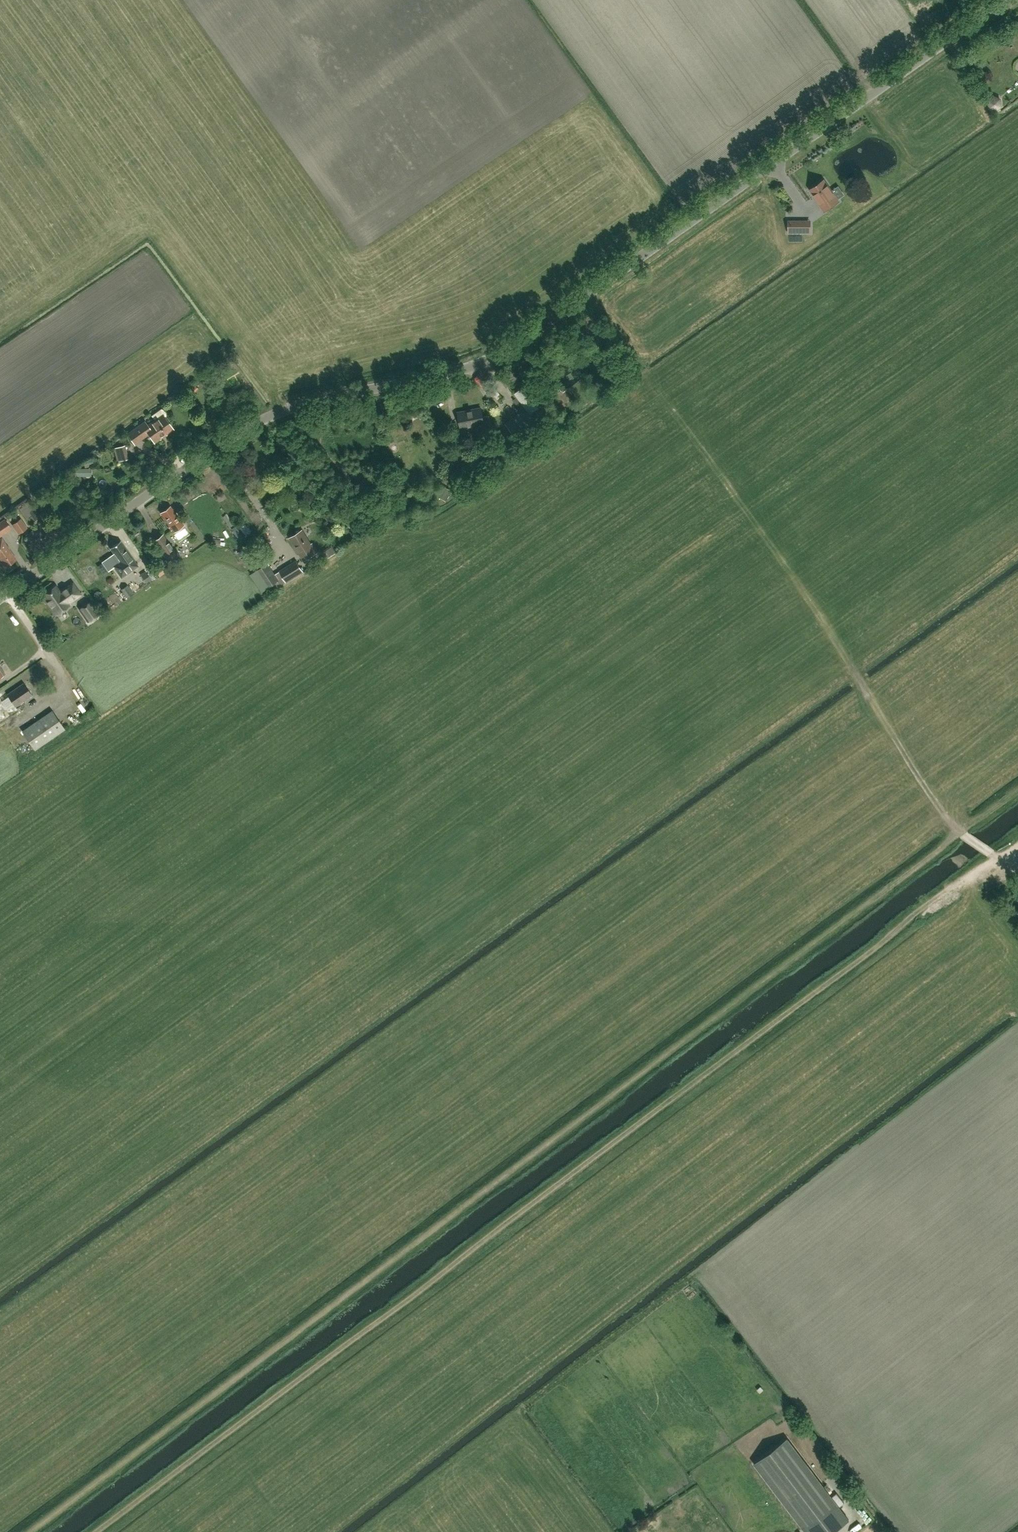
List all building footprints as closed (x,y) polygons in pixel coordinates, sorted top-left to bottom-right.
[(817,201),(824,211),(839,201),(838,200),(832,191),(824,180),(810,190),(818,201),(817,201)] [(870,205),(884,194),(880,189),(866,200),(870,205)] [(833,205),(839,214),(849,207),(842,199),(833,205)] [(803,232),(803,221),(788,221),(788,232),(803,232)] [(512,418),(524,435),(538,426),(541,430),(553,422),(547,414),(553,410),(547,402),(548,401),(533,380),(515,392),(526,408),(512,418)] [(476,416),(478,425),(479,432),(492,429),(489,415),(483,416),(481,408),(473,410),(474,417),(476,416)] [(172,429),(163,417),(165,415),(165,413),(163,410),(161,409),(151,416),(154,421),(146,426),(143,422),(127,434),(134,444),(147,434),(153,443),(172,429)] [(461,429),(478,425),(476,416),(474,417),(473,410),(457,413),(461,429)] [(518,440),(524,435),(512,418),(505,423),(518,440)] [(117,462),(129,459),(125,445),(114,448),(117,462)] [(190,534),(170,507),(162,513),(173,529),(178,525),(181,529),(174,534),(179,541),(190,534)] [(20,518),(11,524),(18,534),(27,528),(20,518)] [(11,528),(5,519),(0,522),(0,536),(11,528)] [(249,525),(245,528),(252,535),(255,531),(249,525)] [(311,545),(302,530),(290,537),(304,560),(317,551),(312,544),(311,545)] [(167,562),(178,555),(163,534),(153,541),(167,562)] [(2,538),(0,539),(0,559),(5,567),(16,559),(2,538)] [(123,577),(137,566),(119,541),(111,548),(115,553),(112,555),(118,563),(115,565),(123,577)] [(328,551),(333,557),(342,550),(337,544),(328,551)] [(285,581),(302,571),(296,560),(279,571),(285,581)] [(268,586),(278,580),(266,563),(257,570),(268,586)] [(131,580),(136,587),(146,579),(142,573),(131,580)] [(81,595),(73,583),(63,590),(64,591),(61,593),(56,587),(42,597),(46,603),(48,602),(56,615),(69,606),(68,603),(72,600),(73,601),(81,595)] [(127,598),(133,593),(127,585),(121,589),(127,598)] [(90,620),(99,614),(91,602),(82,609),(90,620)] [(15,707),(31,696),(23,684),(6,695),(15,707)] [(91,697),(86,699),(91,710),(96,707),(91,697)] [(34,750),(64,729),(51,711),(21,732),(34,750)] [(849,1520),(786,1439),(753,1464),(805,1531),(832,1531),(849,1520)]
